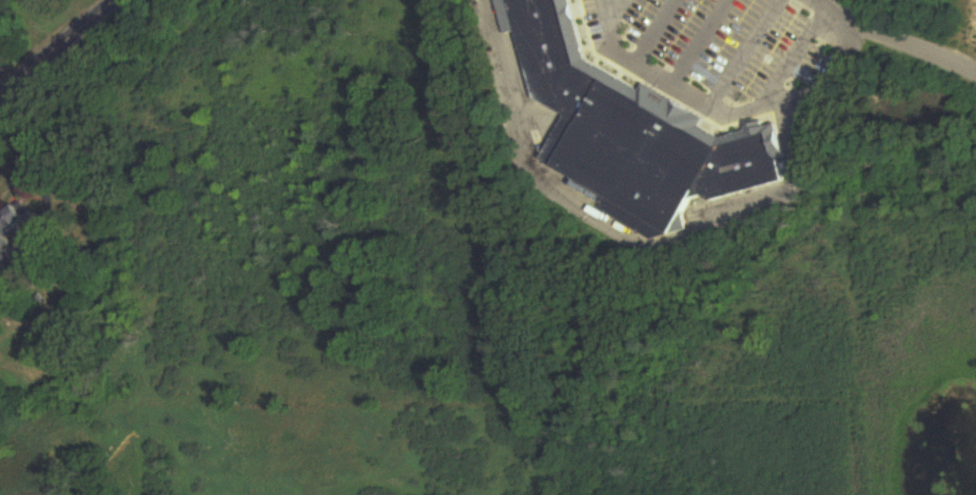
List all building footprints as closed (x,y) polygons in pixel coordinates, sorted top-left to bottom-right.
[(570,0),(496,0),(506,34),(514,31),(517,33),(538,103),(563,114),(540,165),(600,192),(607,216),(664,242),(697,232),(693,220),(704,197),(723,205),(797,184),(790,161),(797,159),(788,129),(777,124),(728,138),(712,131),(708,118),(589,63),(570,0)]
